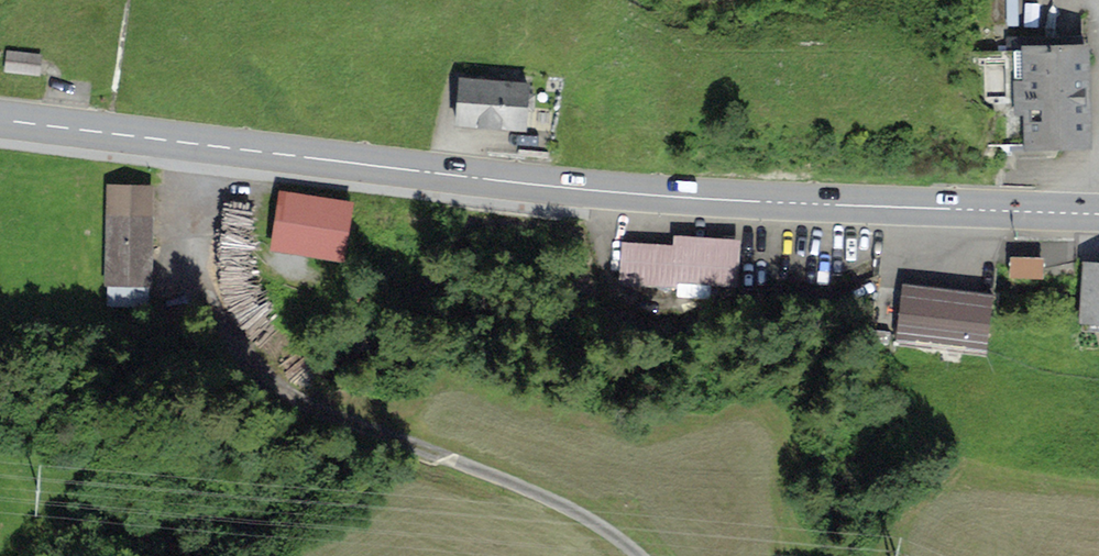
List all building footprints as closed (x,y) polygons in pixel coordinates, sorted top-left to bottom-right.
[(1079,143),(1081,42),(1010,42),(1009,142),(1079,143)] [(39,55),(4,52),(2,75),(37,78),(39,55)] [(528,92),(465,86),(461,126),(525,131),(528,92)] [(151,184),(103,184),(102,286),(150,286),(151,184)] [(346,203),(274,195),(267,252),(340,260),(346,203)] [(741,253),(635,241),(630,286),(735,298),(741,253)] [(1016,266),(1049,267),(1049,244),(1016,244),(1016,266)] [(1080,264),(1077,326),(1098,327),(1098,264),(1080,264)] [(985,302),(899,288),(890,343),(976,357),(985,302)]
